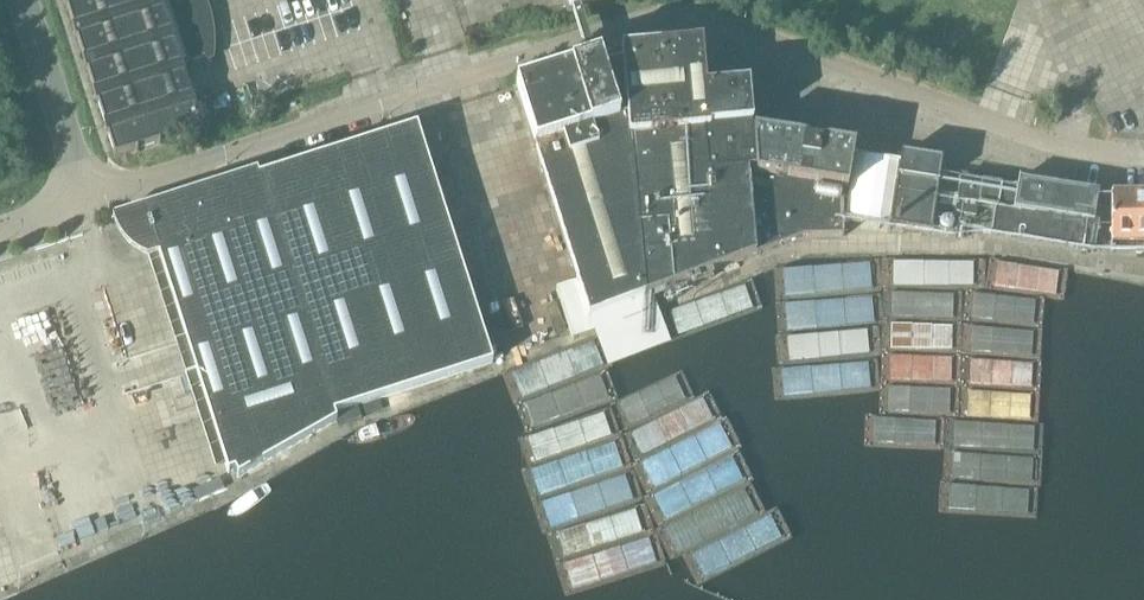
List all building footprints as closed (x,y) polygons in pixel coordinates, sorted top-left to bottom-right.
[(205,57),(208,55),(209,48),(209,40),(209,32),(207,25),(204,26),(201,16),(205,15),(201,3),(200,0),(65,0),(116,157),(202,130),(181,64),(205,57)] [(581,8),(605,0),(565,0),(569,12),(581,8)] [(581,8),(569,12),(588,65),(599,61),(581,8)] [(702,46),(622,54),(599,61),(588,65),(516,88),(589,318),(691,280),(693,285),(713,277),(711,272),(803,237),(843,237),(843,190),(848,191),(855,148),(754,132),(752,132),(748,87),(706,91),(702,46)] [(234,471),(238,478),(337,422),(334,414),(493,363),(417,126),(136,216),(149,258),(158,255),(228,474),(234,471)] [(848,191),(843,219),(890,226),(897,180),(900,163),(853,155),(848,191)] [(890,226),(931,233),(942,162),(901,156),(900,163),(897,180),(890,226)] [(987,223),(990,221),(993,221),(990,236),(1094,253),(1099,224),(1093,223),(1098,193),(1018,180),(1017,188),(962,179),(958,203),(956,203),(957,195),(942,192),(940,205),(955,207),(956,204),(958,205),(957,215),(937,211),(933,234),(956,238),(956,237),(963,238),(967,216),(974,218),(976,205),(995,208),(994,214),(991,214),(987,211),(983,211),(979,214),(979,218),(980,221),(984,223),(987,223)] [(1111,194),(1112,251),(1137,250),(1137,243),(1143,242),(1143,193),(1111,194)]
